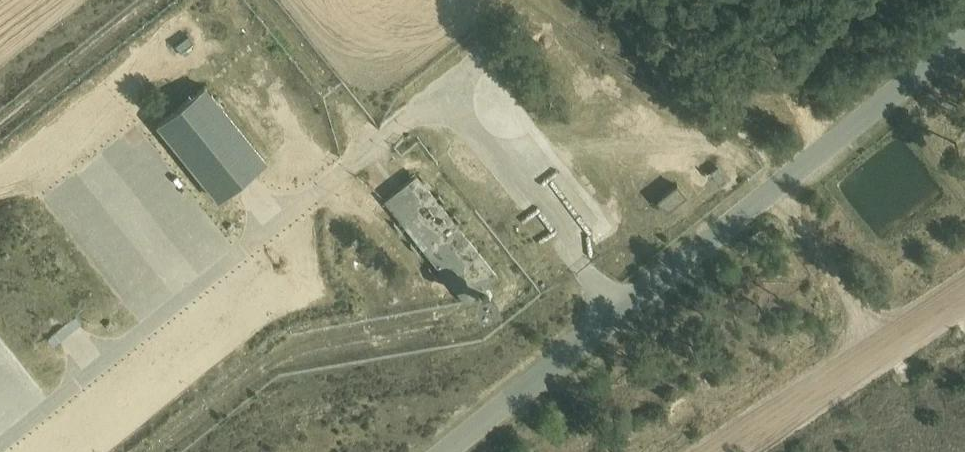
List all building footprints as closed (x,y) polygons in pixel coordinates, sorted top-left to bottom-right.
[(187,29),(174,40),(184,52),(197,41),(187,29)] [(552,61),(559,69),(574,57),(567,49),(552,61)] [(217,201),(267,161),(205,86),(156,125),(217,201)] [(459,172),(477,158),(462,139),(444,153),(459,172)] [(488,283),(489,284),(498,277),(417,174),(384,200),(466,303),(475,295),(475,294),(479,286),(488,283)] [(495,287),(489,284),(488,283),(479,286),(475,294),(475,295),(477,303),(486,307),(495,304),(499,296),(495,287)] [(74,308),(43,324),(51,339),(82,323),(74,308)]
